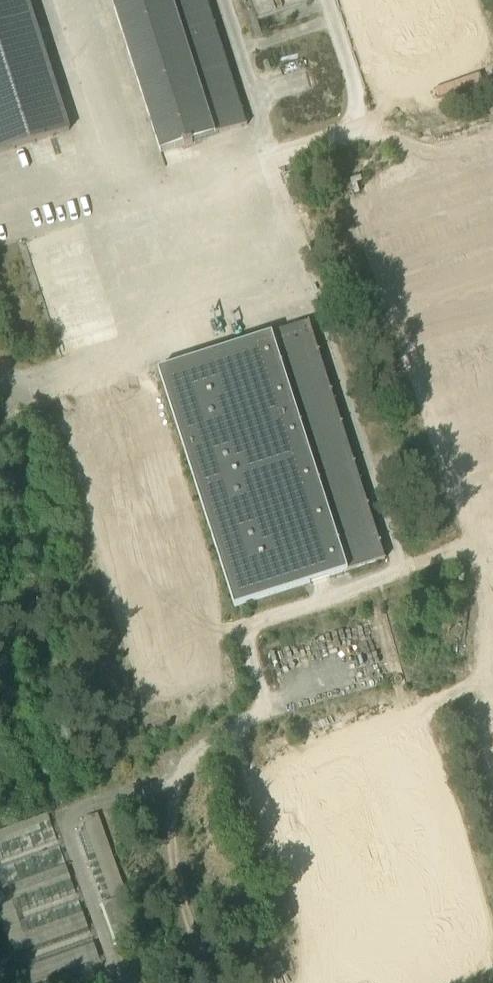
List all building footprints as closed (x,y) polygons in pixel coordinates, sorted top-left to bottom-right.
[(206,0),(113,0),(162,152),(216,134),(216,133),(246,124),(206,0)] [(70,130),(62,106),(0,126),(0,152),(70,130)] [(384,559),(363,491),(308,321),(158,369),(234,607),(384,559)] [(0,829),(0,909),(26,982),(55,982),(102,966),(47,812),(0,829)] [(82,832),(78,833),(103,902),(126,894),(97,813),(85,818),(86,821),(83,823),(84,826),(80,828),(82,832)] [(103,903),(117,943),(142,935),(126,895),(103,903)]
